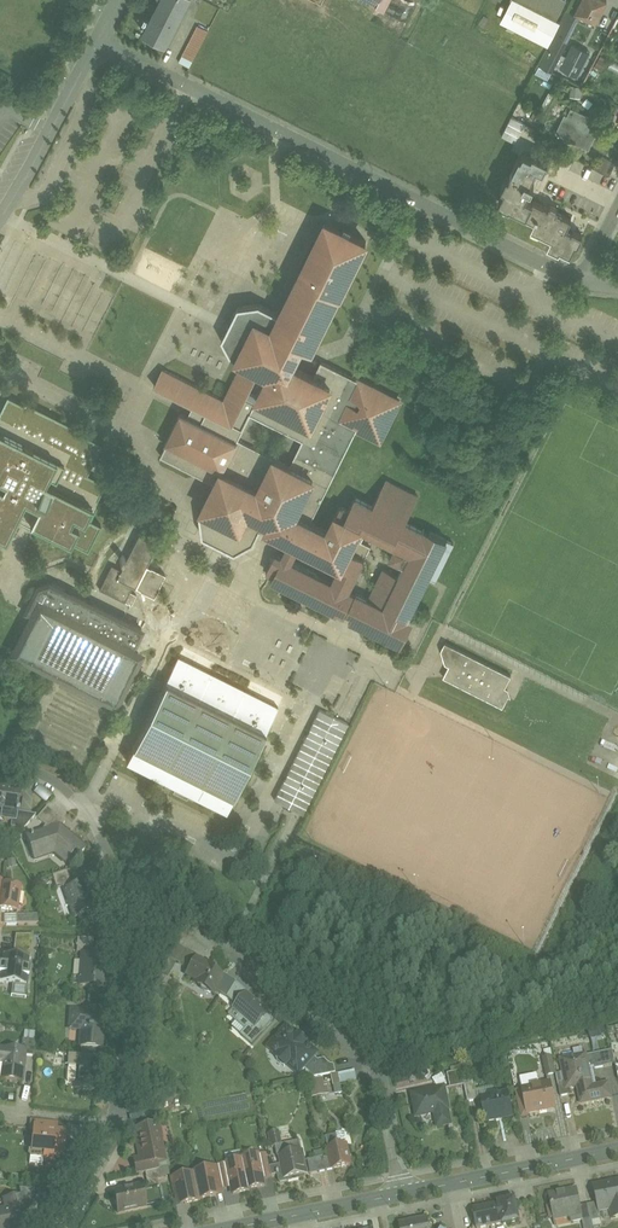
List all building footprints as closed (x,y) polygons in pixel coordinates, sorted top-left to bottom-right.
[(145,31),(166,42),(187,0),(161,0),(145,31)] [(385,11),(391,0),(364,0),(385,11)] [(502,19),(549,43),(560,20),(555,18),(564,0),(512,0),(502,19)] [(575,10),(587,16),(585,20),(594,24),(606,0),(580,0),(575,10)] [(549,43),(538,63),(549,68),(576,14),(566,9),(549,43)] [(198,24),(182,55),(193,61),(208,30),(198,24)] [(601,32),(595,43),(601,47),(607,35),(601,32)] [(589,41),(570,79),(581,85),(601,47),(589,41)] [(601,55),(597,64),(605,68),(609,58),(601,55)] [(540,91),(528,85),(524,92),(536,99),(540,91)] [(554,93),(542,87),(536,99),(548,105),(554,93)] [(600,121),(572,108),(568,116),(565,114),(558,131),(579,141),(589,146),(600,121)] [(515,140),(524,122),(513,116),(503,134),(515,140)] [(549,160),(534,153),(533,155),(525,151),(523,156),(520,155),(510,176),(508,175),(503,186),(506,187),(499,200),(510,206),(511,204),(527,212),(533,200),(526,196),(531,186),(532,187),(535,181),(531,179),(537,168),(544,171),(549,160)] [(616,161),(602,154),(596,168),(610,174),(616,161)] [(548,206),(534,198),(533,200),(527,212),(526,214),(536,219),(532,226),(552,236),(548,244),(560,250),(561,248),(571,252),(576,242),(578,243),(583,233),(573,228),(572,230),(567,227),(572,216),(571,216),(570,217),(564,214),(565,213),(563,212),(562,213),(557,210),(559,207),(550,202),(548,206)] [(328,351),(384,241),(338,218),(308,278),(290,312),(269,302),(247,305),(239,323),(231,319),(228,325),(225,330),(233,334),(231,338),(240,356),(247,360),(227,400),(168,369),(160,385),(198,404),(193,413),(242,438),(255,412),(308,438),(298,458),(338,477),(360,429),(387,443),(409,398),(362,375),(361,377),(327,360),(322,369),(310,364),(319,347),(328,351)] [(31,401),(29,404),(14,396),(2,419),(0,419),(0,473),(15,481),(15,482),(0,475),(0,529),(19,539),(39,501),(47,505),(40,520),(95,548),(107,523),(97,518),(104,503),(99,500),(108,482),(90,473),(106,443),(91,436),(93,432),(31,401)] [(242,438),(193,413),(188,410),(166,455),(223,484),(209,513),(212,534),(224,540),(221,546),(225,548),(230,551),(234,545),(244,550),(263,540),(270,526),(273,528),(298,540),(291,554),(284,551),(281,556),(274,571),(281,575),(279,578),(347,610),(348,608),(355,611),(356,608),(360,610),(363,612),(360,619),(411,644),(423,619),(419,617),(458,538),(432,525),(432,526),(416,519),(423,493),(391,479),(381,500),(363,492),(356,507),(344,502),(334,522),(313,512),(322,493),(329,496),(338,477),(298,458),(285,453),(282,458),(242,438)] [(164,542),(144,532),(126,569),(115,563),(103,588),(135,604),(139,594),(132,591),(136,583),(145,588),(144,589),(159,596),(171,572),(153,564),(164,542)] [(153,626),(56,578),(41,583),(27,611),(33,614),(14,651),(126,706),(154,649),(144,644),(153,626)] [(517,674),(450,641),(446,649),(451,663),(454,665),(449,675),(508,705),(514,694),(516,695),(514,687),(511,686),(517,674)] [(213,671),(183,657),(133,761),(181,784),(179,789),(193,795),(196,790),(233,808),(267,739),(275,723),(283,705),(280,704),(247,688),(213,671)] [(352,723),(320,707),(275,799),(307,814),(352,723)] [(0,787),(0,808),(5,809),(4,820),(12,821),(17,822),(19,812),(19,809),(18,809),(21,791),(0,787)] [(47,807),(37,819),(46,826),(48,828),(58,817),(47,807)] [(36,815),(19,812),(17,822),(12,821),(11,827),(24,829),(36,815)] [(64,832),(59,829),(65,822),(58,817),(48,828),(46,826),(42,831),(32,833),(32,832),(30,832),(31,836),(28,837),(27,837),(26,837),(34,859),(35,859),(34,856),(51,850),(66,863),(72,855),(77,859),(84,850),(80,846),(81,845),(65,831),(64,832)] [(67,870),(52,875),(57,889),(71,884),(67,870)] [(88,881),(64,889),(74,917),(98,908),(88,881)] [(2,884),(2,882),(0,897),(0,909),(17,911),(20,887),(2,884)] [(37,915),(17,915),(17,923),(39,923),(37,915)] [(34,936),(17,936),(14,956),(30,958),(34,936)] [(94,938),(78,937),(77,945),(93,947),(94,938)] [(175,961),(179,964),(187,950),(178,945),(170,959),(175,961)] [(187,950),(179,964),(190,970),(196,958),(197,959),(199,957),(187,950)] [(108,955),(82,952),(79,985),(105,988),(108,955)] [(0,973),(0,979),(27,983),(30,958),(14,956),(3,954),(0,973)] [(161,972),(167,975),(175,961),(170,959),(169,958),(161,972)] [(197,959),(196,958),(190,970),(187,975),(197,980),(196,981),(197,985),(202,988),(205,988),(206,986),(216,991),(217,990),(224,977),(214,971),(215,969),(197,959)] [(224,977),(217,990),(227,996),(235,983),(236,981),(225,975),(224,977)] [(246,993),(235,983),(227,996),(236,1005),(246,993)] [(265,1008),(264,1009),(246,993),(236,1005),(233,1009),(241,1016),(238,1020),(247,1028),(241,1035),(252,1045),(267,1029),(267,1028),(274,1021),(268,1015),(270,1013),(265,1008)] [(104,997),(89,996),(88,1010),(103,1011),(104,997)] [(88,1010),(83,1010),(83,1011),(71,1010),(70,1025),(82,1027),(81,1047),(101,1048),(105,1011),(103,1011),(88,1010)] [(307,1045),(287,1028),(270,1048),(298,1073),(303,1068),(313,1056),(317,1052),(308,1044),(307,1045)] [(603,1030),(589,1033),(590,1039),(604,1036),(603,1030)] [(35,1040),(23,1039),(22,1050),(25,1051),(25,1055),(35,1056),(35,1040)] [(0,1048),(0,1061),(3,1062),(1,1079),(22,1081),(25,1055),(25,1051),(22,1050),(0,1048)] [(613,1051),(592,1055),(594,1067),(594,1069),(615,1065),(615,1067),(616,1067),(613,1051)] [(84,1054),(68,1053),(67,1065),(78,1066),(78,1062),(83,1062),(84,1054)] [(592,1055),(562,1061),(566,1081),(567,1088),(568,1088),(578,1086),(582,1103),(610,1098),(608,1085),(592,1088),(588,1068),(594,1067),(592,1055)] [(325,1059),(318,1060),(313,1056),(303,1068),(315,1078),(331,1074),(336,1074),(334,1065),(332,1065),(329,1064),(327,1062),(326,1061),(325,1059)] [(552,1057),(543,1059),(547,1076),(556,1074),(552,1057)] [(83,1062),(78,1062),(78,1066),(78,1069),(69,1069),(68,1081),(77,1082),(77,1090),(99,1091),(99,1090),(98,1090),(99,1079),(100,1079),(101,1064),(83,1062)] [(397,1072),(400,1085),(416,1083),(414,1069),(397,1072)] [(338,1074),(340,1085),(357,1081),(355,1071),(338,1074)] [(462,1071),(447,1074),(450,1089),(465,1086),(464,1084),(462,1071)] [(336,1074),(331,1074),(334,1086),(340,1085),(338,1074),(338,1073),(336,1074)] [(566,1081),(558,1083),(556,1074),(561,1097),(570,1095),(568,1088),(567,1088),(566,1081)] [(537,1076),(520,1079),(525,1103),(527,1114),(528,1114),(556,1109),(551,1083),(539,1086),(537,1076)] [(323,1078),(310,1081),(313,1097),(330,1094),(328,1086),(325,1087),(323,1078)] [(473,1082),(464,1084),(465,1086),(468,1103),(477,1101),(473,1082)] [(444,1089),(413,1096),(417,1117),(435,1113),(438,1128),(450,1125),(447,1111),(449,1111),(444,1089)] [(508,1093),(491,1097),(491,1098),(483,1100),(482,1099),(481,1099),(486,1123),(497,1120),(497,1119),(512,1116),(512,1117),(513,1117),(508,1093)] [(525,1103),(518,1104),(521,1120),(529,1118),(528,1114),(527,1114),(525,1103)] [(65,1133),(49,1131),(50,1122),(35,1120),(31,1157),(53,1159),(54,1155),(62,1156),(62,1157),(63,1157),(66,1132),(65,1132),(65,1133)] [(156,1126),(136,1130),(138,1142),(140,1142),(144,1158),(144,1159),(148,1158),(149,1165),(158,1163),(165,1161),(160,1137),(158,1138),(156,1126)] [(280,1132),(269,1134),(272,1148),(275,1147),(283,1146),(282,1145),(283,1145),(280,1132)] [(339,1146),(337,1136),(327,1138),(331,1157),(333,1170),(351,1166),(346,1144),(339,1146)] [(283,1145),(282,1145),(283,1146),(275,1147),(278,1158),(280,1157),(281,1165),(270,1168),(272,1176),(278,1175),(279,1183),(281,1184),(289,1182),(288,1179),(307,1175),(302,1151),(300,1141),(283,1145)] [(252,1190),(267,1187),(260,1154),(242,1158),(243,1160),(226,1164),(233,1196),(252,1193),(252,1190)] [(324,1157),(316,1158),(319,1173),(327,1171),(325,1159),(324,1157)] [(331,1157),(325,1159),(327,1171),(333,1170),(331,1157)] [(148,1158),(144,1159),(144,1158),(135,1160),(138,1174),(150,1172),(149,1165),(148,1158)] [(311,1175),(319,1173),(316,1158),(308,1160),(311,1175)] [(158,1163),(149,1165),(150,1172),(159,1170),(158,1163)] [(160,1170),(145,1173),(147,1182),(157,1180),(162,1179),(160,1170)] [(210,1170),(195,1173),(201,1201),(201,1200),(216,1196),(211,1175),(210,1170)] [(195,1175),(180,1178),(181,1183),(185,1205),(201,1201),(195,1173),(194,1173),(195,1175)] [(220,1173),(211,1175),(216,1196),(225,1195),(220,1173)] [(157,1180),(147,1182),(149,1191),(159,1189),(157,1180)] [(181,1183),(172,1185),(176,1206),(185,1205),(181,1183)] [(592,1222),(601,1220),(599,1211),(613,1208),(615,1219),(617,1218),(617,1184),(605,1187),(605,1184),(593,1186),(597,1204),(589,1206),(588,1205),(580,1206),(577,1191),(558,1195),(557,1194),(548,1196),(555,1227),(556,1227),(555,1221),(581,1215),(582,1221),(591,1219),(592,1222)] [(142,1186),(114,1192),(118,1213),(146,1208),(146,1207),(146,1204),(157,1202),(155,1191),(159,1190),(159,1189),(149,1191),(143,1192),(142,1186)] [(34,1190),(20,1188),(21,1195),(22,1195),(25,1209),(37,1206),(34,1190)] [(9,1198),(11,1208),(0,1210),(0,1227),(24,1227),(28,1227),(25,1209),(22,1195),(21,1195),(9,1198)] [(473,1209),(477,1227),(482,1227),(503,1224),(503,1226),(519,1222),(514,1200),(473,1209)] [(399,1224),(400,1227),(429,1227),(427,1219),(399,1224)]
